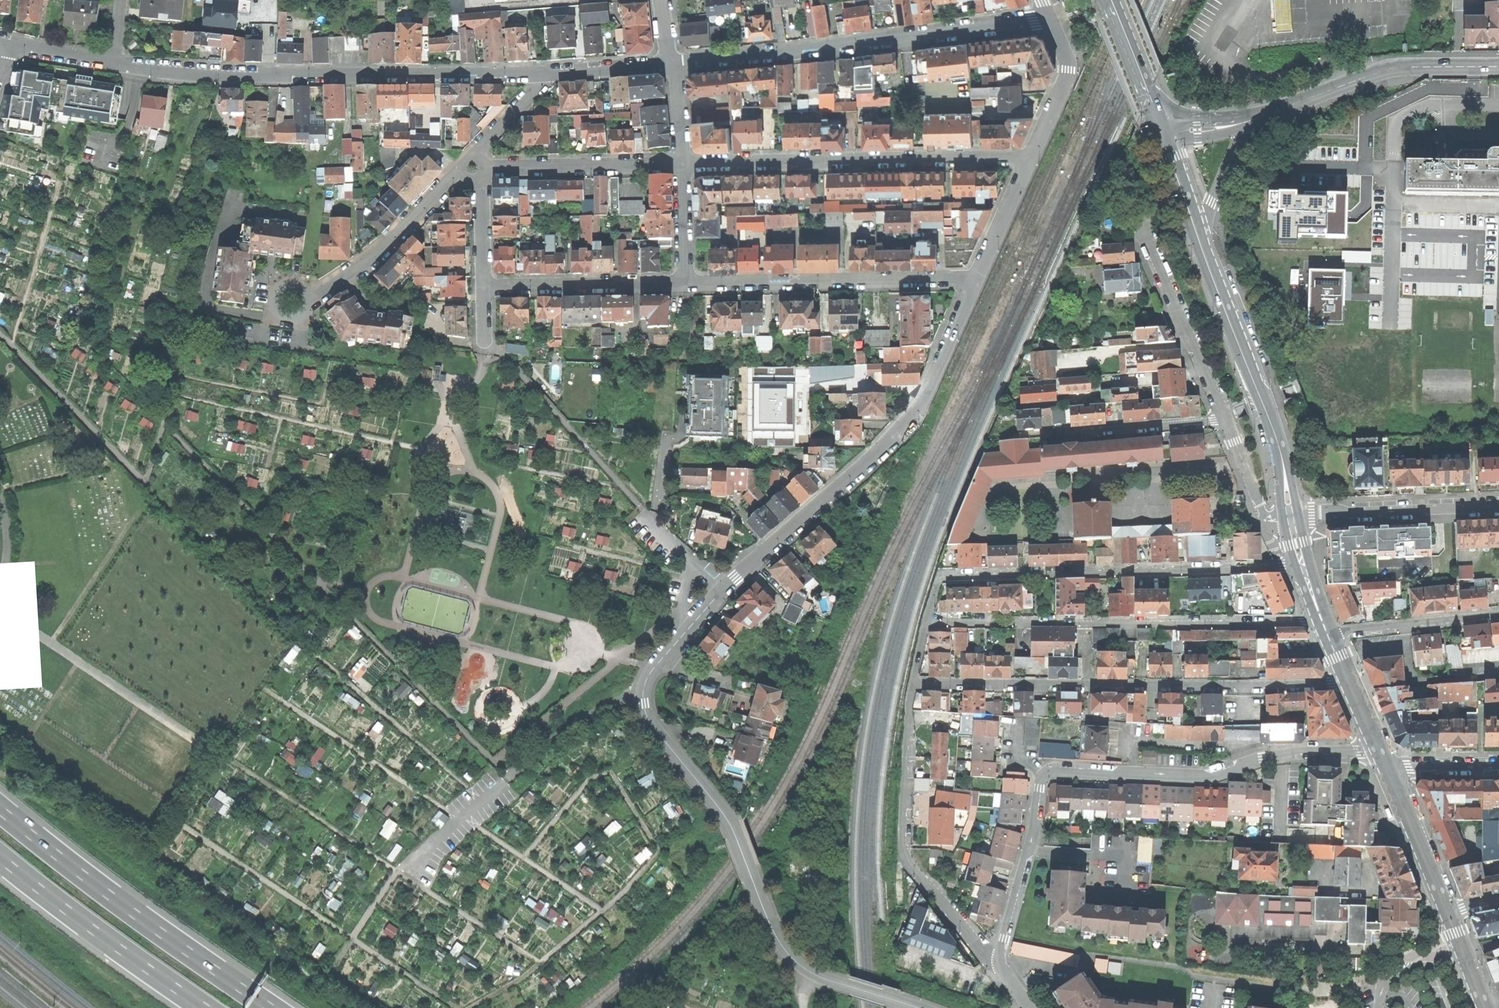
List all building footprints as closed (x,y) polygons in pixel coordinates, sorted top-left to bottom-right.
[(9,15),(11,0),(0,0),(0,13),(9,15)] [(18,22),(28,23),(40,24),(43,0),(20,0),(18,22)] [(141,18),(170,21),(170,20),(180,21),(183,0),(142,0),(142,6),(141,18)] [(235,3),(239,3),(238,13),(250,15),(252,0),(235,0),(235,3)] [(448,16),(464,14),(463,0),(447,0),(448,16)] [(736,2),(736,0),(706,0),(708,14),(724,12),(742,10),(741,1),(736,2)] [(843,2),(844,9),(855,7),(854,0),(843,2)] [(874,5),(876,14),(884,13),(884,12),(889,11),(892,11),(891,0),(874,0),(874,5)] [(899,25),(907,24),(914,23),(911,0),(896,0),(899,25)] [(916,22),(925,21),(933,20),(930,4),(930,0),(912,0),(916,22)] [(985,12),(983,0),(975,0),(976,14),(985,12)] [(67,1),(64,26),(74,27),(74,25),(97,28),(99,4),(67,1)] [(205,9),(204,26),(236,30),(238,13),(239,3),(235,3),(215,1),(214,10),(205,9)] [(580,6),(581,23),(608,21),(608,11),(607,3),(580,6)] [(812,5),(817,37),(830,35),(825,3),(812,5)] [(624,21),(625,29),(649,27),(648,15),(647,4),(621,6),(622,21),(624,21)] [(775,22),(782,21),(780,5),(773,6),(775,22)] [(846,21),(848,32),(861,31),(872,29),(869,6),(869,5),(855,7),(844,9),(846,21)] [(1464,20),(1464,46),(1474,46),(1474,49),(1487,49),(1487,46),(1497,46),(1497,8),(1497,5),(1486,5),(1486,20),(1464,20)] [(500,12),(470,15),(470,28),(471,28),(475,28),(484,27),(501,26),(500,12)] [(507,12),(500,12),(501,26),(501,30),(508,30),(507,12)] [(278,22),(286,22),(286,13),(278,13),(278,22)] [(459,27),(459,29),(470,28),(470,15),(458,16),(459,27)] [(547,19),(549,50),(561,49),(575,48),(573,17),(547,19)] [(610,21),(615,30),(620,27),(615,18),(610,21)] [(396,26),(411,27),(411,19),(396,19),(396,26)] [(377,21),(378,35),(385,34),(384,20),(377,21)] [(746,23),(748,40),(760,39),(772,38),(770,20),(765,21),(755,22),(746,23)] [(681,24),(683,45),(697,44),(711,42),(709,26),(708,21),(681,24)] [(786,41),(782,21),(775,22),(779,42),(786,41)] [(839,34),(848,32),(846,21),(837,22),(839,34)] [(286,30),(291,30),(291,23),(286,22),(278,22),(278,30),(286,30)] [(720,25),(709,26),(711,42),(711,48),(721,48),(720,25)] [(396,48),(395,64),(409,64),(420,64),(421,27),(411,27),(396,26),(396,34),(396,43),(401,43),(401,48),(396,48)] [(485,40),(486,45),(502,44),(502,36),(501,30),(501,26),(484,27),(485,40)] [(476,40),(485,40),(484,27),(475,28),(476,40)] [(627,53),(627,55),(638,54),(647,54),(652,48),(649,27),(625,29),(627,48),(627,53)] [(459,29),(459,37),(460,51),(461,63),(467,63),(474,63),(471,28),(470,28),(459,29)] [(584,29),(586,55),(594,54),(603,54),(600,28),(584,29)] [(507,47),(508,62),(517,62),(527,61),(525,29),(508,30),(501,30),(502,36),(507,36),(507,40),(507,47)] [(176,32),(173,49),(175,51),(186,53),(186,45),(184,44),(185,32),(176,32)] [(195,45),(196,34),(191,33),(185,32),(184,44),(186,45),(195,45)] [(196,34),(195,45),(204,46),(222,48),(223,36),(196,34)] [(370,35),(370,47),(370,60),(378,60),(385,60),(385,64),(395,64),(396,48),(396,43),(396,34),(385,34),(378,35),(370,35)] [(234,38),(223,36),(222,48),(228,48),(228,43),(234,44),(234,38)] [(1036,36),(995,40),(997,62),(1009,61),(1009,68),(1030,65),(1032,85),(1049,83),(1056,68),(1050,53),(1044,40),(1036,36)] [(246,37),(245,62),(251,62),(261,63),(262,39),(258,37),(246,37)] [(430,39),(430,52),(442,52),(454,51),(453,37),(430,39)] [(329,39),(314,39),(314,64),(322,64),(330,64),(329,52),(329,39)] [(127,44),(133,52),(139,47),(133,40),(127,44)] [(980,42),(968,43),(970,65),(980,64),(987,63),(997,62),(995,40),(980,42)] [(228,43),(228,48),(227,62),(234,62),(244,62),(244,44),(234,44),(228,43)] [(917,49),(920,80),(931,79),(932,80),(953,78),(953,75),(971,73),(970,65),(968,43),(917,49)] [(502,44),(486,45),(487,63),(495,63),(503,62),(502,44)] [(278,45),(277,63),(289,63),(302,64),(303,46),(278,45)] [(885,53),(875,55),(875,72),(898,70),(896,52),(885,53)] [(866,56),(855,57),(856,83),(856,91),(857,91),(875,91),(875,72),(875,55),(866,56)] [(841,59),(842,85),(856,83),(855,57),(849,58),(841,59)] [(820,61),(820,81),(826,81),(835,81),(834,60),(826,61),(820,61)] [(803,88),(810,87),(817,87),(817,62),(809,63),(802,63),(803,88)] [(778,94),(789,93),(793,93),(792,65),(783,66),(777,66),(778,86),(778,88),(778,94)] [(777,66),(755,68),(729,70),(730,85),(742,84),(771,82),(772,86),(778,86),(777,66)] [(689,79),(690,95),(731,91),(730,85),(729,70),(710,72),(694,73),(689,79)] [(4,119),(3,120),(7,120),(5,130),(7,130),(19,132),(19,134),(35,137),(40,104),(57,106),(56,113),(102,120),(102,117),(117,120),(121,96),(114,95),(115,88),(99,85),(99,87),(92,86),(92,84),(77,82),(69,81),(69,82),(54,79),(54,78),(39,76),(39,75),(19,71),(17,87),(15,97),(7,96),(4,119)] [(997,76),(997,86),(1011,85),(1010,72),(997,73),(997,76)] [(77,76),(77,82),(92,84),(93,79),(77,76)] [(659,76),(629,78),(631,101),(642,100),(665,98),(664,88),(664,81),(659,76)] [(997,86),(997,76),(983,76),(983,86),(997,86)] [(619,79),(611,80),(613,105),(624,104),(631,103),(631,101),(629,78),(619,79)] [(594,81),(585,82),(586,92),(595,92),(594,81)] [(835,92),(835,87),(826,87),(826,81),(820,81),(819,81),(819,93),(835,92)] [(562,97),(563,110),(574,109),(574,111),(588,110),(586,92),(585,82),(574,83),(561,84),(561,88),(559,88),(557,90),(558,95),(560,97),(562,97)] [(742,84),(730,85),(731,91),(732,107),(742,107),(744,107),(742,84)] [(999,95),(1000,109),(1021,108),(1020,96),(1020,94),(1020,85),(1011,85),(997,86),(983,86),(971,87),(971,96),(999,95)] [(420,87),(408,87),(408,106),(433,106),(433,86),(420,87)] [(295,125),(309,125),(309,117),(308,112),(308,87),(300,87),(295,87),(295,89),(295,100),(295,121),(295,125)] [(324,88),(325,120),(344,120),(343,87),(333,87),(324,88)] [(408,106),(408,87),(388,87),(378,88),(378,109),(408,109),(408,106)] [(441,87),(441,119),(445,119),(452,119),(451,107),(451,104),(454,104),(454,107),(470,107),(470,87),(454,87),(441,87)] [(475,87),(475,105),(492,105),(500,105),(500,87),(486,87),(475,87)] [(367,88),(358,88),(359,120),(375,120),(378,120),(378,109),(378,88),(367,88)] [(222,105),(221,112),(232,112),(244,112),(244,91),(234,91),(222,91),(222,97),(219,97),(219,105),(222,105)] [(875,91),(857,91),(858,102),(858,105),(891,104),(891,96),(876,97),(875,91)] [(835,102),(835,92),(819,93),(820,110),(835,110),(835,102)] [(915,95),(915,112),(925,112),(924,95),(915,95)] [(597,114),(604,114),(603,104),(603,97),(596,97),(597,114)] [(144,98),(141,121),(142,121),(141,125),(162,128),(166,101),(155,99),(155,100),(153,99),(144,98)] [(772,107),(772,98),(762,98),(762,107),(772,107)] [(798,99),(798,112),(809,112),(808,99),(798,99)] [(643,109),(642,100),(631,101),(631,103),(632,113),(632,120),(633,128),(641,127),(645,127),(643,109)] [(858,102),(835,102),(835,110),(858,110),(858,105),(858,102)] [(790,103),(778,103),(778,106),(779,112),(790,112),(790,103)] [(248,104),(247,137),(265,138),(265,123),(266,104),(256,104),(248,104)] [(500,105),(492,105),(493,108),(491,111),(483,119),(470,107),(470,120),(470,142),(507,105),(500,105)] [(984,105),(971,105),(972,113),(972,120),(979,120),(985,119),(985,105),(984,105)] [(535,107),(535,116),(548,116),(554,116),(554,107),(535,107)] [(666,107),(643,109),(645,127),(648,127),(668,125),(666,107)] [(692,110),(693,123),(715,122),(734,120),(732,107),(692,110)] [(732,107),(734,120),(742,120),(742,107),(732,107)] [(274,135),(276,135),(276,145),(295,145),(295,125),(295,121),(282,122),(283,113),(276,113),(275,124),(274,135)] [(925,114),(926,147),(972,146),(972,137),(972,120),(972,113),(925,114)] [(582,125),(591,124),(590,122),(590,115),(574,116),(574,127),(582,127),(582,125)] [(520,125),(525,125),(535,125),(535,118),(535,116),(522,116),(517,121),(520,125)] [(410,118),(409,135),(415,135),(415,125),(422,125),(422,118),(410,118)] [(525,125),(525,144),(535,144),(535,145),(540,145),(548,145),(548,139),(548,122),(548,118),(535,118),(535,125),(525,125)] [(983,125),(983,146),(1002,145),(1021,145),(1033,118),(1008,119),(1008,124),(983,125)] [(734,120),(735,141),(743,141),(751,140),(763,140),(762,119),(742,120),(734,120)] [(136,120),(132,134),(138,136),(141,125),(142,121),(141,121),(136,120)] [(470,142),(470,120),(459,120),(458,142),(464,142),(470,142)] [(693,123),(695,146),(699,151),(714,151),(731,150),(729,128),(715,128),(715,122),(693,123)] [(786,123),(786,145),(806,145),(823,145),(823,126),(823,122),(817,122),(786,123)] [(275,124),(265,123),(265,138),(265,145),(276,145),(276,135),(274,135),(275,124)] [(891,123),(891,124),(891,143),(891,147),(904,147),(914,147),(914,125),(903,126),(903,123),(891,123)] [(409,148),(440,148),(440,124),(430,124),(430,136),(425,135),(415,135),(409,135),(409,148)] [(582,127),(583,139),(586,139),(587,147),(594,146),(607,146),(606,126),(591,127),(591,124),(582,125),(582,127)] [(864,124),(864,148),(874,148),(888,148),(888,143),(891,143),(891,124),(864,124)] [(309,125),(295,125),(295,145),(309,144),(309,125)] [(324,125),(309,125),(309,144),(324,144),(324,125)] [(669,146),(668,125),(648,127),(650,148),(659,147),(669,146)] [(828,126),(823,126),(823,145),(823,149),(835,149),(845,148),(845,126),(828,126)] [(352,144),(360,144),(360,130),(351,130),(352,140),(352,144)] [(611,132),(613,153),(623,153),(635,152),(634,139),(634,134),(633,131),(611,132)] [(159,134),(155,150),(163,153),(168,136),(159,134)] [(393,148),(409,148),(409,135),(398,135),(384,135),(384,148),(393,148)] [(641,138),(634,139),(635,152),(643,152),(643,138),(641,138)] [(558,139),(548,139),(548,145),(548,154),(558,153),(558,139)] [(352,144),(352,140),(343,140),(343,155),(352,155),(352,144)] [(743,141),(735,141),(736,151),(744,151),(743,141)] [(352,144),(352,155),(352,168),(352,173),(361,172),(360,144),(352,144)] [(379,148),(381,172),(394,167),(393,148),(384,148),(379,148)] [(389,187),(392,190),(408,206),(426,188),(441,172),(428,159),(422,165),(416,159),(389,187)] [(1403,192),(1498,194),(1498,164),(1404,162),(1403,192)] [(344,182),(353,181),(352,173),(352,168),(344,169),(344,182)] [(344,183),(344,182),(344,169),(324,169),(324,183),(344,183)] [(1120,172),(1125,188),(1136,185),(1132,169),(1120,172)] [(986,195),(998,195),(998,182),(998,170),(977,171),(978,193),(978,196),(986,195)] [(978,193),(977,171),(965,171),(955,171),(956,194),(957,194),(957,197),(962,196),(962,194),(978,193)] [(904,195),(904,172),(885,173),(867,173),(868,196),(904,195)] [(925,194),(924,172),(913,172),(904,172),(904,195),(908,195),(908,198),(915,198),(915,195),(925,195),(925,194)] [(924,172),(925,194),(934,193),(934,196),(942,196),(942,193),(945,193),(944,172),(935,172),(924,172)] [(868,196),(867,173),(845,173),(830,174),(830,197),(868,196)] [(757,176),(757,197),(781,196),(780,175),(768,175),(757,176)] [(788,175),(788,195),(818,194),(817,183),(812,183),(812,175),(799,175),(788,175)] [(725,198),(725,176),(702,176),(697,181),(697,196),(697,215),(718,215),(718,201),(713,201),(713,198),(725,198)] [(725,198),(725,199),(753,199),(753,176),(737,176),(725,176),(725,198)] [(652,206),(652,213),(672,212),(671,180),(668,177),(659,177),(652,177),(652,195),(650,197),(650,204),(652,206)] [(594,200),(594,216),(598,216),(607,216),(606,178),(599,178),(593,178),(594,200)] [(611,178),(612,216),(619,215),(619,201),(619,178),(611,178)] [(494,188),(494,198),(502,198),(513,198),(519,198),(519,180),(493,180),(494,188)] [(519,198),(528,197),(528,183),(528,180),(519,180),(519,198)] [(556,183),(556,200),(584,200),(583,182),(570,183),(556,183)] [(528,197),(528,201),(556,200),(556,183),(541,183),(528,183),(528,197)] [(353,185),(337,185),(337,199),(353,199),(353,190),(353,185)] [(362,190),(353,190),(353,199),(355,199),(362,199),(362,190)] [(381,194),(375,199),(381,205),(396,219),(403,212),(408,206),(392,190),(385,198),(381,194)] [(1295,201),(1295,195),(1269,194),(1268,212),(1283,212),(1283,216),(1278,216),(1277,244),(1296,244),(1296,237),(1345,238),(1345,216),(1346,196),(1305,195),(1305,201),(1295,201)] [(528,197),(519,198),(519,210),(519,218),(521,218),(529,217),(528,201),(528,197)] [(370,204),(376,210),(381,205),(375,199),(370,204)] [(594,200),(584,200),(584,216),(592,216),(594,216),(594,200)] [(990,200),(986,200),(978,200),(978,208),(990,208),(990,200)] [(445,222),(455,222),(469,222),(469,201),(451,201),(452,209),(452,215),(445,215),(445,216),(445,222)] [(643,201),(619,201),(619,215),(647,215),(647,206),(643,206),(643,201)] [(841,212),(840,206),(840,202),(826,202),(826,206),(826,210),(826,212),(841,212)] [(757,215),(763,215),(766,215),(772,214),(772,211),(769,211),(768,203),(757,203),(757,207),(757,215)] [(367,219),(382,233),(389,226),(396,219),(381,205),(376,210),(367,219)] [(757,215),(757,207),(726,208),(726,216),(729,215),(738,215),(757,215)] [(954,235),(982,235),(989,218),(994,208),(990,208),(978,208),(964,209),(953,209),(954,226),(954,228),(954,235)] [(923,227),(945,226),(946,226),(945,209),(940,209),(925,210),(913,210),(913,232),(923,231),(923,227)] [(953,209),(951,209),(945,209),(946,226),(954,226),(953,209)] [(886,214),(887,232),(890,232),(913,232),(913,210),(905,210),(896,211),(886,211),(886,214)] [(649,229),(649,240),(658,239),(672,239),(672,226),(672,212),(652,213),(649,213),(649,218),(646,219),(646,229),(649,229)] [(845,226),(844,212),(841,212),(826,212),(826,217),(826,226),(845,226)] [(766,227),(784,227),(784,214),(772,214),(766,215),(766,227)] [(799,226),(799,214),(789,214),(784,214),(784,227),(799,226)] [(718,215),(697,215),(697,224),(698,235),(720,235),(720,215),(718,215)] [(731,233),(731,240),(733,240),(739,240),(739,228),(738,215),(729,215),(729,232),(729,233),(731,233)] [(738,215),(739,228),(766,227),(766,215),(763,215),(757,215),(738,215)] [(592,246),(592,245),(592,233),(592,216),(584,216),(581,216),(582,238),(586,238),(586,246),(592,246)] [(494,228),(495,238),(516,237),(516,236),(516,232),(516,218),(494,218),(494,228)] [(255,245),(254,251),(268,252),(276,254),(294,256),(295,251),(303,252),(306,230),(297,229),(297,226),(276,223),(276,225),(269,224),(270,222),(257,220),(256,224),(246,222),(243,244),(255,245)] [(320,238),(320,259),(338,259),(347,260),(349,221),(331,220),(331,238),(320,238)] [(424,225),(424,248),(432,247),(432,222),(427,222),(424,225)] [(954,228),(954,226),(946,226),(945,226),(945,236),(946,236),(954,235),(954,228)] [(456,227),(439,228),(439,247),(463,247),(465,247),(465,236),(464,227),(456,227)] [(357,241),(361,251),(372,243),(377,238),(367,229),(363,229),(357,230),(357,241)] [(544,235),(545,253),(545,257),(554,257),(554,255),(556,255),(555,235),(544,235)] [(946,236),(947,266),(964,266),(970,263),(982,235),(954,235),(946,236)] [(405,245),(398,252),(409,262),(416,256),(421,250),(421,246),(413,237),(405,245)] [(672,239),(658,239),(659,247),(673,247),(672,239)] [(251,268),(254,251),(255,245),(243,244),(232,242),(231,250),(224,249),(221,267),(220,275),(218,293),(223,293),(222,302),(243,305),(245,295),(248,296),(249,283),(251,275),(249,275),(250,268),(251,268)] [(800,245),(800,269),(820,269),(840,269),(840,244),(800,245)] [(914,245),(914,250),(914,267),(926,267),(939,266),(938,244),(935,245),(919,245),(914,245)] [(767,245),(768,270),(782,270),(795,269),(794,245),(767,245)] [(1102,247),(1104,264),(1134,262),(1133,253),(1133,245),(1102,247)] [(853,246),(854,269),(865,268),(878,268),(878,251),(878,246),(872,246),(853,246)] [(425,267),(433,267),(433,255),(439,255),(438,247),(432,247),(424,248),(425,264),(425,267)] [(433,255),(433,267),(464,266),(464,257),(463,247),(439,247),(438,247),(439,255),(433,255)] [(713,259),(714,271),(740,271),(739,248),(733,248),(729,248),(729,247),(722,247),(722,249),(713,249),(713,259)] [(759,248),(739,248),(740,271),(749,271),(760,270),(759,248)] [(883,250),(878,251),(878,268),(895,268),(914,267),(914,250),(903,250),(903,248),(897,248),(897,250),(883,250)] [(495,262),(495,273),(515,272),(515,261),(515,249),(499,249),(499,251),(495,251),(495,262)] [(593,250),(593,254),(593,273),(604,273),(613,273),(612,250),(601,250),(593,250)] [(641,250),(642,273),(660,272),(660,262),(660,250),(641,250)] [(1371,251),(1341,251),(1341,263),(1370,264),(1371,251)] [(390,260),(387,264),(401,277),(410,268),(412,265),(409,262),(398,252),(390,260)] [(524,264),(525,275),(534,274),(545,274),(545,257),(545,253),(521,253),(521,261),(521,264),(524,264)] [(618,253),(619,273),(627,273),(638,273),(638,253),(622,253),(618,253)] [(573,254),(573,274),(581,273),(593,273),(593,254),(587,254),(581,254),(573,254)] [(545,257),(545,274),(554,274),(563,274),(562,255),(559,255),(556,255),(554,255),(554,257),(545,257)] [(422,262),(416,256),(409,262),(412,265),(425,278),(425,270),(425,267),(425,264),(422,264),(422,262)] [(387,264),(375,276),(388,289),(401,277),(387,264)] [(425,278),(412,265),(410,268),(412,269),(410,271),(415,276),(412,278),(416,278),(425,278)] [(1103,272),(1105,293),(1127,292),(1127,294),(1140,293),(1140,285),(1141,285),(1140,279),(1140,272),(1139,272),(1139,265),(1120,266),(1121,271),(1103,272)] [(1083,267),(1071,268),(1067,276),(1083,274),(1083,267)] [(1298,269),(1290,269),(1290,285),(1298,285),(1298,269)] [(441,270),(425,270),(425,278),(435,277),(442,277),(441,270)] [(1344,271),(1309,270),(1308,327),(1323,328),(1323,322),(1344,322),(1344,271)] [(442,277),(435,277),(435,284),(435,287),(442,287),(442,297),(463,297),(463,287),(464,287),(464,282),(464,277),(442,277)] [(347,292),(328,303),(333,310),(329,313),(339,328),(337,329),(342,336),(345,334),(346,337),(366,340),(367,339),(384,341),(384,342),(405,345),(406,337),(411,337),(413,318),(405,317),(405,314),(401,313),(397,313),(397,314),(388,313),(388,316),(387,319),(367,317),(365,314),(359,305),(354,297),(351,299),(347,292)] [(418,294),(418,303),(431,303),(431,294),(418,294)] [(615,298),(602,298),(602,322),(602,323),(616,322),(616,324),(628,324),(628,322),(633,322),(633,297),(615,298)] [(640,298),(641,320),(646,320),(648,317),(649,316),(650,316),(652,318),(652,320),(650,320),(648,322),(648,328),(654,328),(669,328),(671,301),(667,297),(655,297),(640,298)] [(564,299),(565,322),(602,322),(602,298),(581,299),(564,299)] [(902,337),(902,348),(923,347),(930,347),(930,335),(929,335),(929,320),(929,304),(930,302),(930,300),(928,298),(925,298),(924,299),(901,300),(901,312),(902,312),(903,337),(902,337)] [(539,299),(539,319),(555,319),(562,319),(561,299),(549,299),(539,299)] [(781,303),(782,329),(797,329),(806,329),(819,329),(819,313),(813,313),(813,303),(802,303),(802,299),(796,299),(791,299),(791,303),(781,303)] [(505,312),(505,329),(523,328),(523,323),(529,322),(529,300),(501,300),(501,307),(502,312),(505,312)] [(830,302),(831,330),(858,330),(857,301),(844,302),(830,302)] [(714,323),(714,331),(742,330),(742,326),(742,311),(737,311),(737,304),(732,304),(725,304),(725,305),(717,305),(714,308),(714,316),(711,316),(712,323),(714,323)] [(742,304),(742,311),(742,326),(754,325),(763,325),(763,317),(763,313),(763,304),(751,304),(742,304)] [(448,328),(448,336),(465,339),(465,324),(465,310),(446,310),(446,317),(446,320),(446,328),(448,328)] [(1147,312),(1149,329),(1168,327),(1161,311),(1147,312)] [(754,335),(754,325),(742,326),(742,330),(742,335),(754,335)] [(1136,330),(1136,341),(1145,340),(1146,344),(1175,342),(1171,334),(1168,327),(1149,329),(1136,330)] [(865,331),(865,348),(884,348),(890,348),(890,331),(865,331)] [(610,337),(603,337),(603,348),(614,348),(614,337),(610,337)] [(757,337),(757,350),(773,350),(773,337),(757,337)] [(822,338),(822,352),(831,352),(831,337),(822,337),(822,338)] [(811,338),(811,353),(822,353),(822,352),(822,338),(811,338)] [(639,340),(640,349),(648,349),(648,340),(639,340)] [(507,344),(506,352),(528,355),(529,347),(507,344)] [(923,355),(923,347),(902,348),(890,348),(884,348),(884,362),(902,362),(902,363),(923,363),(923,355)] [(1032,360),(1039,359),(1040,372),(1035,372),(1036,380),(1055,379),(1053,358),(1056,358),(1056,351),(1039,352),(1032,352),(1032,360)] [(1154,355),(1155,372),(1158,372),(1180,370),(1179,361),(1179,351),(1154,353),(1154,355)] [(1126,374),(1155,372),(1154,355),(1147,355),(1146,352),(1136,352),(1136,353),(1137,365),(1125,366),(1126,374)] [(1120,374),(1126,374),(1125,366),(1137,365),(1136,353),(1121,354),(1119,357),(1120,374)] [(423,369),(423,380),(442,379),(441,364),(434,364),(434,368),(423,369)] [(876,372),(882,372),(884,372),(883,364),(868,364),(868,372),(876,372)] [(891,365),(891,372),(884,372),(882,372),(882,385),(892,385),(919,384),(919,374),(919,364),(891,365)] [(793,369),(752,369),(751,445),(792,445),(793,369)] [(1160,399),(1163,399),(1180,398),(1185,397),(1185,385),(1183,370),(1180,370),(1158,372),(1159,386),(1160,399)] [(723,377),(689,376),(688,437),(727,438),(728,393),(723,393),(723,377)] [(1059,379),(1061,395),(1091,393),(1090,377),(1059,379)] [(1018,389),(1019,402),(1057,399),(1056,386),(1018,389)] [(1152,387),(1153,400),(1158,400),(1160,399),(1159,386),(1152,387)] [(1112,390),(1113,403),(1123,403),(1138,401),(1138,394),(1137,388),(1112,390)] [(1104,404),(1113,403),(1112,390),(1102,391),(1103,404),(1104,404)] [(859,403),(860,415),(885,415),(884,404),(884,393),(859,394),(859,403)] [(1181,404),(1182,418),(1199,416),(1198,407),(1197,396),(1185,397),(1180,398),(1181,404)] [(1163,399),(1164,412),(1174,409),(1174,404),(1181,404),(1180,398),(1163,399)] [(1123,403),(1125,422),(1140,421),(1160,420),(1158,400),(1153,400),(1143,401),(1144,405),(1138,405),(1138,401),(1123,403)] [(1069,407),(1071,427),(1089,426),(1106,424),(1104,404),(1103,404),(1069,407)] [(1064,407),(1052,408),(1052,414),(1053,425),(1066,424),(1064,407)] [(1016,412),(1018,430),(1031,429),(1041,428),(1040,415),(1039,409),(1016,412)] [(861,420),(836,420),(836,430),(841,430),(841,438),(841,441),(845,441),(852,441),(861,441),(861,439),(864,437),(864,432),(861,431),(861,426),(861,420)] [(1096,433),(1063,435),(1064,446),(1076,445),(1076,447),(1097,445),(1096,433)] [(1172,438),(1174,461),(1203,458),(1202,446),(1201,436),(1172,438)] [(1378,447),(1384,447),(1384,451),(1388,451),(1388,438),(1356,439),(1356,447),(1378,446),(1378,447)] [(831,439),(811,439),(811,448),(831,448),(831,439)] [(1043,470),(1041,470),(1040,459),(1040,450),(1028,451),(1026,439),(1001,441),(1001,453),(983,455),(947,545),(959,544),(965,544),(991,481),(1044,476),(1043,470)] [(1099,445),(1101,465),(1127,463),(1127,464),(1137,463),(1137,462),(1163,460),(1162,445),(1162,440),(1099,445)] [(1049,442),(1049,445),(1039,446),(1040,450),(1056,449),(1055,442),(1049,442)] [(1040,459),(1041,470),(1043,470),(1067,468),(1067,469),(1077,468),(1077,467),(1101,465),(1099,445),(1097,445),(1076,447),(1076,445),(1064,446),(1064,448),(1056,449),(1040,450),(1040,459)] [(1169,445),(1162,445),(1163,460),(1171,459),(1169,445)] [(1378,446),(1356,447),(1356,451),(1353,451),(1354,463),(1352,464),(1351,465),(1349,467),(1348,469),(1348,471),(1349,473),(1350,475),(1352,477),(1354,478),(1355,490),(1369,490),(1383,489),(1381,450),(1378,450),(1378,447),(1378,446)] [(810,465),(810,468),(834,468),(834,457),(834,448),(831,448),(811,448),(810,448),(810,455),(810,465)] [(1478,460),(1479,485),(1498,485),(1498,460),(1478,460)] [(1396,481),(1396,488),(1411,488),(1424,487),(1423,462),(1423,461),(1389,463),(1390,481),(1396,481)] [(1423,462),(1424,487),(1448,486),(1470,486),(1469,461),(1423,462)] [(685,474),(684,485),(697,485),(707,485),(707,470),(681,469),(681,474),(685,474)] [(715,469),(714,496),(727,497),(727,496),(728,469),(715,469)] [(748,470),(728,469),(727,496),(734,496),(734,489),(747,489),(748,470)] [(749,491),(750,493),(756,488),(754,485),(755,470),(748,470),(747,489),(749,491)] [(815,473),(808,478),(819,490),(825,484),(815,473)] [(788,488),(802,504),(810,497),(819,490),(808,478),(804,474),(800,478),(799,477),(793,482),(794,483),(788,488)] [(764,497),(756,488),(750,493),(758,502),(764,497)] [(750,493),(749,491),(743,496),(753,507),(758,502),(750,493)] [(768,505),(782,521),(790,514),(799,507),(785,491),(780,495),(779,495),(774,499),(774,500),(768,505)] [(1174,523),(1174,537),(1176,537),(1184,536),(1188,536),(1210,535),(1210,526),(1208,526),(1208,501),(1173,502),(1174,523)] [(1095,539),(1107,539),(1111,539),(1111,525),(1110,503),(1073,505),(1074,540),(1079,540),(1085,540),(1095,539)] [(690,530),(698,532),(701,520),(730,527),(732,520),(721,517),(722,512),(696,506),(690,530)] [(748,522),(762,538),(771,531),(778,524),(764,508),(760,512),(759,511),(753,516),(754,517),(748,522)] [(698,532),(696,541),(725,548),(727,538),(730,527),(701,520),(698,532)] [(1479,522),(1456,523),(1457,549),(1498,547),(1498,521),(1479,522)] [(1174,523),(1111,525),(1111,539),(1121,538),(1135,538),(1152,537),(1174,537),(1174,523)] [(1377,554),(1377,559),(1431,556),(1430,526),(1417,527),(1416,528),(1414,531),(1409,531),(1408,528),(1406,527),(1397,527),(1376,528),(1377,554)] [(810,537),(801,544),(808,552),(805,554),(814,565),(817,562),(823,557),(836,546),(821,528),(810,537)] [(1377,554),(1376,528),(1341,530),(1341,532),(1333,532),(1331,534),(1331,538),(1327,539),(1328,548),(1329,549),(1328,552),(1327,561),(1328,568),(1329,576),(1334,576),(1334,585),(1346,584),(1355,584),(1354,551),(1364,550),(1364,555),(1377,554)] [(1235,557),(1235,560),(1247,560),(1260,560),(1259,533),(1240,534),(1234,534),(1235,551),(1235,557)] [(1202,561),(1215,561),(1214,535),(1210,535),(1188,536),(1188,562),(1202,561)] [(1177,562),(1176,537),(1174,537),(1152,537),(1153,563),(1166,562),(1177,562)] [(1108,564),(1122,563),(1121,538),(1111,539),(1107,539),(1107,550),(1108,564)] [(1121,538),(1122,563),(1136,563),(1135,538),(1121,538)] [(1086,544),(1086,549),(1096,549),(1095,539),(1085,540),(1086,544)] [(1016,557),(1024,557),(1023,542),(1015,543),(1015,548),(1016,548),(1016,557)] [(1029,547),(1032,547),(1031,542),(1023,542),(1024,557),(1029,557),(1029,547)] [(960,562),(960,568),(970,568),(980,568),(980,554),(979,544),(965,544),(959,544),(960,554),(960,562)] [(1058,546),(1059,565),(1073,565),(1086,565),(1086,549),(1086,544),(1080,545),(1073,545),(1058,545),(1058,546)] [(1043,566),(1059,565),(1058,546),(1032,547),(1029,547),(1029,557),(1030,566),(1043,566)] [(987,554),(987,568),(1003,567),(1017,567),(1016,557),(1016,548),(1015,548),(987,548),(987,554)] [(1108,564),(1107,550),(1096,551),(1097,564),(1108,564)] [(782,561),(771,571),(786,589),(788,587),(793,594),(795,596),(799,592),(805,587),(801,583),(798,579),(806,572),(801,566),(801,565),(797,561),(791,554),(782,561)] [(823,557),(817,562),(820,566),(827,561),(823,557)] [(1457,568),(1458,580),(1473,580),(1472,567),(1457,568)] [(809,576),(806,572),(798,579),(801,583),(809,576)] [(1274,615),(1293,606),(1285,588),(1278,573),(1255,574),(1262,589),(1274,615)] [(1241,575),(1242,590),(1262,589),(1255,574),(1241,575)] [(1231,575),(1231,590),(1242,590),(1241,575),(1231,575)] [(1122,592),(1122,595),(1128,595),(1133,595),(1133,592),(1133,578),(1122,579),(1122,592)] [(1485,589),(1485,593),(1493,592),(1492,579),(1484,580),(1485,589)] [(1056,581),(1056,617),(1069,617),(1084,617),(1083,596),(1074,597),(1074,592),(1083,591),(1083,589),(1083,580),(1056,581)] [(1083,580),(1083,589),(1098,588),(1098,580),(1083,580)] [(1189,581),(1190,600),(1203,600),(1219,599),(1219,580),(1218,580),(1211,580),(1189,581)] [(1477,584),(1477,590),(1485,589),(1484,580),(1476,581),(1477,584)] [(1372,584),(1372,597),(1395,596),(1395,583),(1372,584)] [(1336,605),(1344,622),(1360,615),(1346,584),(1334,585),(1329,585),(1326,585),(1336,605)] [(1373,604),(1372,597),(1372,584),(1361,584),(1363,605),(1373,604)] [(743,625),(751,629),(775,605),(756,585),(747,593),(738,602),(739,603),(737,605),(743,611),(739,616),(733,621),(743,625)] [(998,588),(999,611),(1000,611),(1002,614),(1007,614),(1009,612),(1009,610),(1014,610),(1021,610),(1021,609),(1031,608),(1031,594),(1026,595),(1026,591),(1021,591),(1021,586),(998,587),(998,588)] [(1410,591),(1413,615),(1436,613),(1458,611),(1455,586),(1410,591)] [(998,588),(971,589),(972,611),(983,611),(999,611),(998,588)] [(1098,588),(1083,589),(1083,591),(1083,596),(1098,596),(1098,588)] [(946,612),(947,612),(959,612),(972,611),(971,589),(946,590),(946,604),(946,612)] [(1460,591),(1462,611),(1474,609),(1487,608),(1485,593),(1485,589),(1477,590),(1460,591)] [(807,596),(799,592),(795,596),(793,594),(789,603),(801,609),(807,596)] [(1168,592),(1133,592),(1133,595),(1134,616),(1150,616),(1168,616),(1168,592)] [(1117,616),(1129,616),(1128,595),(1122,595),(1118,596),(1112,596),(1112,593),(1109,593),(1110,616),(1117,616)] [(1394,600),(1394,612),(1405,611),(1405,600),(1394,600)] [(801,609),(789,603),(782,619),(796,625),(803,609),(801,609)] [(1293,606),(1274,615),(1294,615),(1295,611),(1293,606)] [(724,616),(716,627),(732,639),(743,625),(733,621),(724,616)] [(1495,648),(1498,647),(1498,624),(1491,625),(1493,643),(1494,642),(1495,648)] [(1460,638),(1460,645),(1461,651),(1491,648),(1489,625),(1480,626),(1463,628),(1464,638),(1460,638)] [(732,639),(716,627),(708,637),(700,647),(709,654),(705,659),(715,667),(735,641),(732,639)] [(962,654),(966,654),(966,628),(955,628),(954,654),(962,654)] [(1050,657),(1073,658),(1073,646),(1074,629),(1032,628),(1032,657),(1034,657),(1044,657),(1050,657)] [(1093,628),(1093,642),(1119,642),(1119,628),(1093,628)] [(1137,628),(1137,641),(1151,641),(1151,628),(1137,628)] [(1276,632),(1276,640),(1308,640),(1303,629),(1276,630),(1276,632)] [(1159,631),(1159,641),(1167,641),(1172,641),(1176,641),(1176,631),(1159,631)] [(1181,641),(1192,641),(1192,631),(1176,631),(1176,641),(1181,641)] [(1230,633),(1225,631),(1192,631),(1192,641),(1196,641),(1208,642),(1230,641),(1230,633)] [(1276,632),(1230,633),(1230,641),(1257,640),(1276,640),(1276,632)] [(930,633),(930,640),(930,654),(949,654),(949,633),(930,633)] [(1412,638),(1415,666),(1441,663),(1440,653),(1443,653),(1443,645),(1440,645),(1439,636),(1423,637),(1412,638)] [(1266,660),(1276,660),(1276,651),(1276,640),(1257,640),(1257,653),(1257,660),(1266,660)] [(1180,655),(1181,641),(1176,641),(1172,641),(1172,652),(1172,655),(1180,655)] [(1126,655),(1135,656),(1135,642),(1127,642),(1126,655)] [(1448,669),(1463,667),(1461,651),(1460,645),(1446,646),(1448,669)] [(1098,653),(1098,678),(1111,679),(1126,679),(1126,659),(1124,659),(1124,653),(1098,653)] [(930,654),(930,677),(940,677),(949,677),(949,654),(930,654)] [(962,654),(962,677),(971,677),(984,677),(984,657),(984,655),(966,654),(962,654)] [(1160,676),(1172,676),(1172,655),(1156,655),(1153,655),(1149,655),(1149,676),(1160,676)] [(1196,677),(1207,677),(1208,661),(1208,656),(1191,656),(1188,656),(1185,656),(1185,677),(1193,677),(1193,676),(1196,677)] [(1009,658),(984,657),(984,677),(995,677),(1009,678),(1009,658)] [(1034,663),(1034,657),(1032,657),(1014,657),(1014,667),(1033,667),(1034,663)] [(1050,657),(1049,678),(1063,678),(1076,678),(1077,658),(1073,658),(1050,657)] [(1369,681),(1374,690),(1404,688),(1402,657),(1367,660),(1363,667),(1369,681)] [(1266,660),(1266,679),(1295,678),(1319,678),(1323,673),(1320,666),(1317,660),(1276,660),(1266,660)] [(1208,661),(1207,677),(1228,677),(1228,661),(1208,661)] [(1484,688),(1485,702),(1498,701),(1498,686),(1494,687),(1494,681),(1484,681),(1484,688)] [(1438,685),(1438,701),(1469,701),(1472,701),(1472,683),(1438,685)] [(697,685),(692,702),(715,709),(716,706),(720,692),(707,688),(697,685)] [(750,718),(772,724),(775,714),(778,701),(779,698),(781,691),(760,685),(759,685),(757,694),(753,709),(750,718)] [(1428,701),(1438,701),(1438,685),(1428,686),(1428,701)] [(1380,703),(1384,714),(1409,712),(1415,712),(1438,710),(1438,701),(1428,701),(1405,703),(1408,699),(1411,699),(1410,693),(1407,694),(1407,687),(1404,688),(1374,690),(1380,703)] [(795,695),(781,691),(779,698),(793,702),(795,695)] [(727,694),(720,692),(716,706),(723,708),(727,694)] [(923,692),(922,711),(936,712),(939,712),(939,698),(940,693),(930,693),(923,692)] [(959,707),(959,713),(974,714),(983,714),(983,703),(984,693),(973,693),(964,692),(964,702),(961,702),(960,707),(959,707)] [(1347,738),(1350,734),(1337,703),(1332,693),(1307,694),(1308,710),(1309,724),(1309,738),(1347,738)] [(1014,694),(1014,713),(1032,713),(1033,694),(1022,694),(1014,694)] [(1057,694),(1057,713),(1075,713),(1081,713),(1081,694),(1069,694),(1057,694)] [(1114,713),(1126,713),(1126,695),(1108,694),(1091,694),(1091,713),(1103,713),(1103,717),(1114,717),(1114,713)] [(1307,694),(1287,695),(1287,711),(1308,710),(1307,694)] [(942,698),(939,698),(939,712),(944,712),(949,712),(950,695),(942,695),(942,698)] [(1145,695),(1133,695),(1133,713),(1132,723),(1145,723),(1145,695)] [(1167,716),(1182,717),(1183,695),(1170,695),(1159,695),(1159,705),(1159,710),(1159,716),(1167,716)] [(1203,695),(1202,715),(1213,715),(1222,715),(1222,696),(1211,695),(1203,695)] [(1267,696),(1268,725),(1287,726),(1287,722),(1287,711),(1287,695),(1267,696)] [(775,714),(780,716),(784,703),(778,701),(775,714)] [(1034,701),(1033,718),(1047,718),(1048,701),(1034,701)] [(993,715),(993,703),(983,703),(983,714),(991,715),(993,715)] [(1002,715),(1002,703),(993,703),(993,715),(1002,715)] [(1413,716),(1413,718),(1437,718),(1438,710),(1415,712),(1415,716),(1413,716)] [(1384,714),(1397,744),(1402,747),(1419,747),(1438,747),(1438,724),(1409,724),(1409,716),(1409,712),(1384,714)] [(750,718),(735,713),(733,720),(748,724),(750,718)] [(728,715),(721,714),(718,727),(725,729),(728,715)] [(974,722),(991,723),(991,715),(983,714),(974,714),(974,722)] [(1222,715),(1213,715),(1213,721),(1204,721),(1204,726),(1222,726),(1222,715)] [(746,732),(745,735),(762,740),(767,741),(772,724),(750,718),(748,724),(748,725),(746,732)] [(1484,747),(1498,747),(1498,722),(1495,722),(1495,719),(1490,719),(1490,722),(1484,722),(1484,747)] [(1438,724),(1438,747),(1443,747),(1457,747),(1476,747),(1476,722),(1461,722),(1461,721),(1453,721),(1453,722),(1448,722),(1445,724),(1438,724)] [(991,723),(974,722),(973,737),(994,738),(997,738),(997,730),(997,728),(998,723),(991,723)] [(1153,733),(1164,733),(1164,725),(1153,725),(1153,733)] [(1164,733),(1164,738),(1260,741),(1261,725),(1222,726),(1204,726),(1182,726),(1166,726),(1164,725),(1164,733)] [(1268,725),(1261,725),(1260,741),(1260,743),(1281,742),(1299,743),(1304,738),(1304,726),(1298,726),(1290,726),(1287,726),(1268,725)] [(1080,752),(1079,759),(1094,760),(1106,761),(1108,729),(1086,727),(1084,753),(1080,752)] [(755,765),(762,740),(745,735),(742,734),(740,733),(737,743),(732,758),(755,765)] [(946,735),(934,734),(933,756),(933,757),(932,780),(944,780),(946,735)] [(973,737),(973,751),(993,752),(993,745),(994,738),(973,737)] [(1040,744),(1039,757),(1068,758),(1069,751),(1069,746),(1040,744)] [(993,752),(973,751),(972,762),(993,763),(993,757),(993,752)] [(1143,751),(1142,764),(1156,765),(1156,751),(1143,751)] [(993,763),(972,762),(972,777),(995,778),(995,768),(995,763),(993,763)] [(1332,826),(1331,846),(1335,846),(1360,847),(1367,847),(1371,847),(1372,831),(1377,831),(1377,821),(1377,813),(1372,813),(1372,805),(1362,805),(1362,797),(1351,797),(1350,800),(1347,800),(1347,807),(1340,807),(1342,770),(1309,769),(1308,801),(1305,801),(1305,825),(1332,826)] [(929,793),(930,780),(915,779),(914,792),(929,793)] [(1003,779),(1002,793),(1026,795),(1026,788),(1027,781),(1023,780),(1008,779),(1003,779)] [(1416,788),(1430,821),(1452,821),(1452,809),(1452,804),(1453,782),(1435,782),(1420,782),(1416,788)] [(1464,799),(1464,782),(1453,782),(1452,804),(1464,804),(1464,799)] [(1483,809),(1483,782),(1464,782),(1464,799),(1477,799),(1477,809),(1483,809)] [(1483,809),(1498,809),(1498,782),(1497,782),(1483,782),(1483,809)] [(1236,784),(1228,783),(1228,790),(1228,815),(1245,815),(1246,784),(1236,784)] [(1246,784),(1245,815),(1262,816),(1262,802),(1262,791),(1263,784),(1252,784),(1246,784)] [(1125,816),(1142,817),(1143,786),(1134,786),(1126,785),(1126,786),(1125,816)] [(1125,816),(1126,786),(1116,786),(1109,786),(1109,791),(1108,812),(1108,817),(1125,818),(1125,816)] [(1151,786),(1143,786),(1142,817),(1159,818),(1160,788),(1160,787),(1151,786)] [(1071,811),(1071,810),(1072,790),(1072,787),(1062,787),(1057,787),(1057,795),(1057,811),(1071,811)] [(1159,819),(1176,820),(1177,789),(1169,788),(1160,788),(1159,818),(1159,819)] [(1193,819),(1210,820),(1211,789),(1203,788),(1195,788),(1195,789),(1193,819)] [(218,789),(208,805),(225,815),(234,800),(218,789)] [(1193,821),(1193,819),(1195,789),(1185,789),(1177,789),(1176,820),(1193,821)] [(1211,789),(1210,820),(1227,821),(1228,815),(1228,790),(1219,789),(1211,789)] [(1071,810),(1083,811),(1083,790),(1076,790),(1072,790),(1071,810)] [(1083,790),(1083,811),(1094,811),(1094,790),(1088,790),(1083,790)] [(1094,811),(1108,812),(1109,791),(1102,791),(1094,790),(1094,811)] [(971,797),(971,806),(978,807),(979,791),(972,791),(971,797)] [(937,793),(934,809),(952,810),(966,812),(968,797),(937,793)] [(1001,793),(1000,809),(1021,810),(1025,810),(1025,802),(1026,795),(1002,793),(1001,793)] [(971,806),(967,819),(972,821),(974,821),(978,807),(971,806)] [(930,828),(929,845),(951,846),(952,810),(934,809),(930,809),(930,828)] [(1000,809),(999,823),(1000,823),(1016,824),(1020,825),(1021,817),(1021,810),(1000,809)] [(1483,809),(1477,809),(1452,809),(1452,821),(1483,821),(1483,809)] [(1483,821),(1482,844),(1482,849),(1482,856),(1482,863),(1498,860),(1498,809),(1483,809),(1483,821)] [(967,819),(962,834),(966,836),(972,821),(967,819)] [(1438,841),(1447,861),(1466,853),(1452,821),(1430,821),(1438,841)] [(1016,824),(1000,823),(1000,828),(1016,833),(1016,824)] [(1000,828),(997,827),(993,842),(1018,849),(1020,841),(1022,834),(1016,833),(1000,828)] [(1140,836),(1139,862),(1152,863),(1154,836),(1140,836)] [(1018,849),(993,842),(989,856),(996,858),(1014,863),(1016,856),(1018,849)] [(1308,858),(1335,858),(1335,859),(1336,859),(1359,860),(1360,847),(1335,846),(1331,846),(1308,846),(1308,858)] [(1367,847),(1387,899),(1414,900),(1421,900),(1409,870),(1400,849),(1371,847),(1367,847)] [(929,849),(928,871),(935,872),(935,855),(942,855),(942,850),(929,849)] [(1240,860),(1239,880),(1276,881),(1277,872),(1277,863),(1277,854),(1252,853),(1252,851),(1235,850),(1235,860),(1240,860)] [(994,865),(996,858),(989,856),(972,852),(968,866),(992,872),(993,868),(994,865)] [(1014,863),(996,858),(994,865),(1012,870),(1014,863)] [(1336,859),(1335,886),(1359,887),(1359,873),(1359,860),(1336,859)] [(1461,894),(1467,891),(1468,899),(1483,896),(1483,892),(1498,890),(1498,875),(1483,879),(1481,863),(1451,868),(1456,882),(1461,894)] [(982,885),(988,887),(990,879),(991,876),(992,872),(968,866),(964,880),(982,885)] [(1054,927),(1082,929),(1084,906),(1087,874),(1079,873),(1060,872),(1052,871),(1051,884),(1050,900),(1052,901),(1050,916),(1055,917),(1054,927)] [(955,880),(949,879),(947,887),(953,888),(955,880)] [(990,879),(988,887),(1006,892),(1008,884),(990,879)] [(981,901),(1002,906),(1004,898),(1006,892),(988,887),(982,885),(978,900),(981,901)] [(1314,940),(1314,934),(1326,934),(1326,921),(1348,922),(1349,905),(1349,898),(1316,897),(1289,896),(1272,896),(1228,894),(1216,894),(1215,924),(1231,925),(1230,943),(1261,944),(1261,939),(1314,940)] [(1366,899),(1349,898),(1349,905),(1366,906),(1366,899)] [(1381,899),(1380,924),(1380,931),(1380,932),(1400,932),(1400,926),(1416,926),(1416,917),(1417,911),(1414,911),(1414,900),(1387,899),(1381,899)] [(981,901),(976,921),(992,926),(994,919),(998,920),(1000,914),(1002,906),(981,901)] [(924,922),(929,910),(916,905),(906,929),(902,928),(898,940),(951,959),(957,945),(946,929),(924,922)] [(1366,906),(1349,905),(1348,922),(1347,944),(1371,944),(1371,930),(1380,931),(1380,924),(1370,923),(1365,923),(1366,914),(1366,906)] [(1084,906),(1082,929),(1082,932),(1109,934),(1109,936),(1129,937),(1129,942),(1145,943),(1146,937),(1164,939),(1166,912),(1140,910),(1139,913),(1131,913),(1132,909),(1117,908),(1084,906)] [(1477,938),(1498,934),(1498,910),(1474,915),(1471,920),(1474,928),(1477,938)] [(1013,943),(1011,954),(1077,968),(1080,956),(1013,943)] [(1497,989),(1498,989),(1498,949),(1484,955),(1491,973),(1497,989)] [(1363,957),(1348,957),(1348,972),(1363,973),(1363,957)] [(1095,959),(1094,972),(1106,974),(1108,960),(1095,959)] [(1121,964),(1109,962),(1108,973),(1119,975),(1121,964)] [(1114,1002),(1109,1002),(1106,998),(1099,997),(1083,973),(1052,993),(1060,1005),(1063,1003),(1066,1007),(1113,1007),(1114,1002)] [(1113,1007),(1179,1007),(1172,1007),(1173,1002),(1158,1000),(1157,1005),(1128,1001),(1128,1004),(1114,1002),(1113,1007)]
